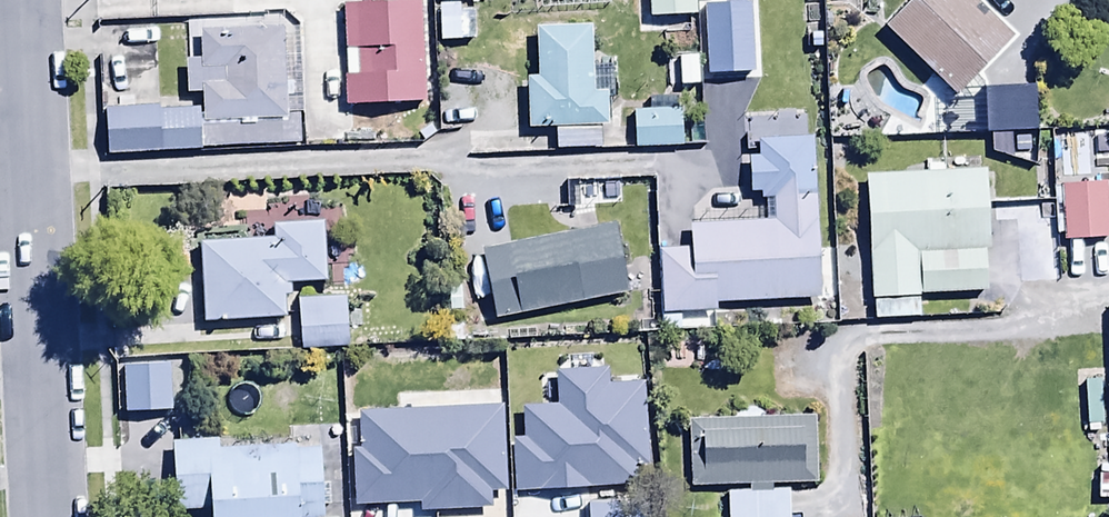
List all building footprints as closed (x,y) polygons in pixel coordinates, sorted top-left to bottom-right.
[(881,7),(948,71),(1008,10),(998,0),(887,0),(881,7)] [(429,103),(428,2),(343,3),(343,49),(352,49),(353,77),(343,77),(344,104),(429,103)] [(105,107),(107,151),(298,143),(297,107),(285,107),(281,26),(199,30),(201,60),(183,61),(185,94),(201,93),(202,109),(159,111),(158,104),(105,107)] [(590,27),(537,27),(537,78),(527,78),(527,126),(553,126),(553,149),(603,148),(602,103),(606,103),(605,76),(590,76),(590,27)] [(982,75),(952,74),(951,109),(981,110),(982,75)] [(1017,74),(986,74),(986,111),(1017,111),(1017,74)] [(681,150),(681,110),(624,110),(624,150),(681,150)] [(1032,136),(991,136),(991,153),(1032,167),(1032,136)] [(758,141),(759,157),(749,157),(751,194),(760,194),(760,200),(771,199),(772,219),(689,223),(690,248),(656,250),(660,332),(680,331),(680,313),(717,311),(717,303),(819,298),(814,140),(758,141)] [(1108,161),(1060,160),(1059,219),(1108,219),(1108,161)] [(983,177),(983,169),(865,175),(872,320),(919,318),(918,293),(984,290),(982,250),(989,250),(986,190),(993,190),(992,176),(983,177)] [(498,297),(627,274),(615,207),(486,230),(498,297)] [(298,277),(298,309),(343,309),(342,276),(298,277)] [(688,466),(811,464),(810,400),(687,402),(688,466)] [(324,435),(169,437),(170,509),(212,508),(212,516),(325,516),(324,435)] [(585,442),(587,516),(660,516),(659,440),(585,442)] [(727,516),(791,516),(791,470),(727,470),(727,516)]
